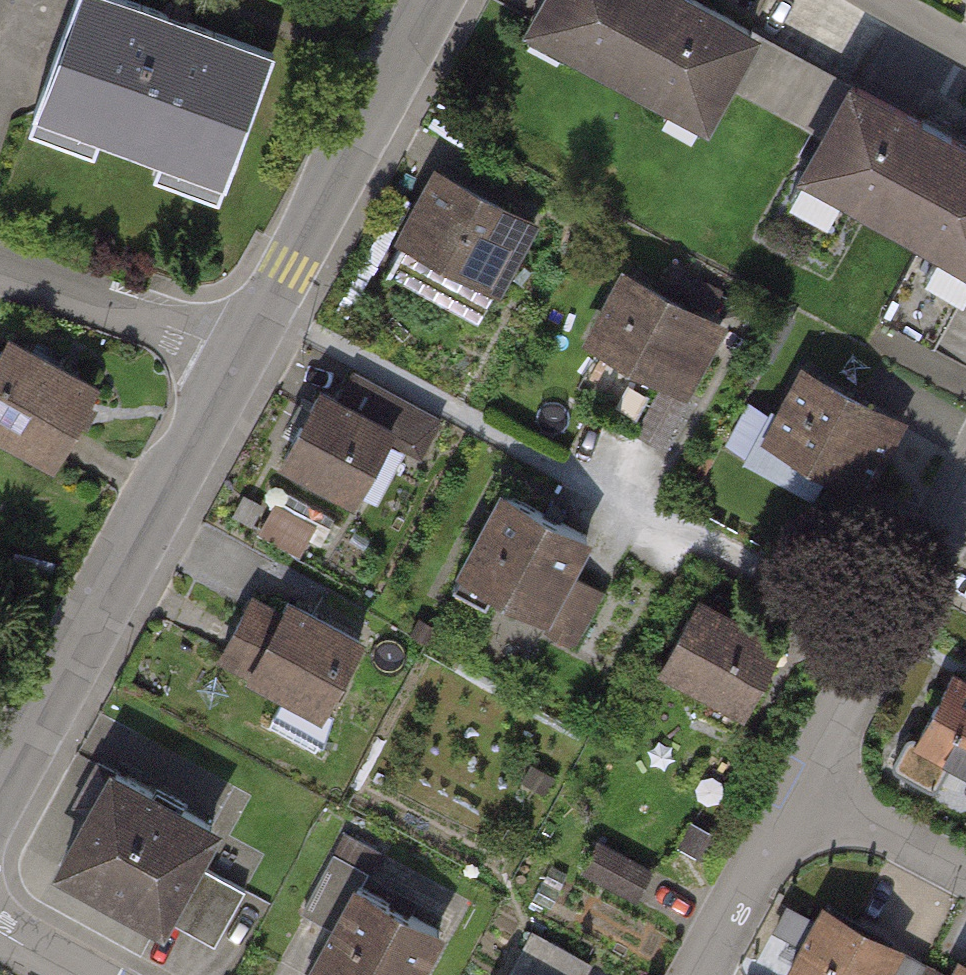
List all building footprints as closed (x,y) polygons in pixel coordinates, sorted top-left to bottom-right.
[(40,113),(222,178),(265,59),(99,0),(80,0),(40,113)] [(756,26),(707,0),(546,0),(534,22),(709,115),(725,84),(756,27),(756,26)] [(725,84),(825,137),(855,80),(756,27),(725,84)] [(855,80),(825,137),(808,169),(965,252),(965,138),(855,80)] [(542,223),(438,170),(388,268),(478,313),(492,287),(506,294),(542,223)] [(731,325),(619,270),(583,342),(694,398),(731,325)] [(10,350),(0,370),(0,442),(54,470),(93,392),(10,350)] [(906,418),(794,363),(758,435),(869,491),(906,418)] [(281,456),(358,500),(389,445),(423,464),(443,428),(387,396),(367,431),(313,401),(281,456)] [(591,539),(503,494),(460,577),(579,637),(600,597),(569,581),(591,539)] [(322,711),(362,639),(290,599),(281,615),(253,600),(222,656),(322,711)] [(665,666),(746,709),(782,641),(701,599),(665,666)] [(955,675),(921,740),(965,763),(965,680),(955,675)] [(193,865),(214,828),(107,770),(81,817),(91,822),(68,864),(216,943),(244,892),(193,865)] [(443,934),(358,888),(378,851),(345,833),(302,911),(337,929),(312,974),(421,974),(443,934)] [(905,949),(825,907),(789,974),(891,974),(905,949)] [(961,961),(954,974),(965,974),(965,963),(961,961)]
